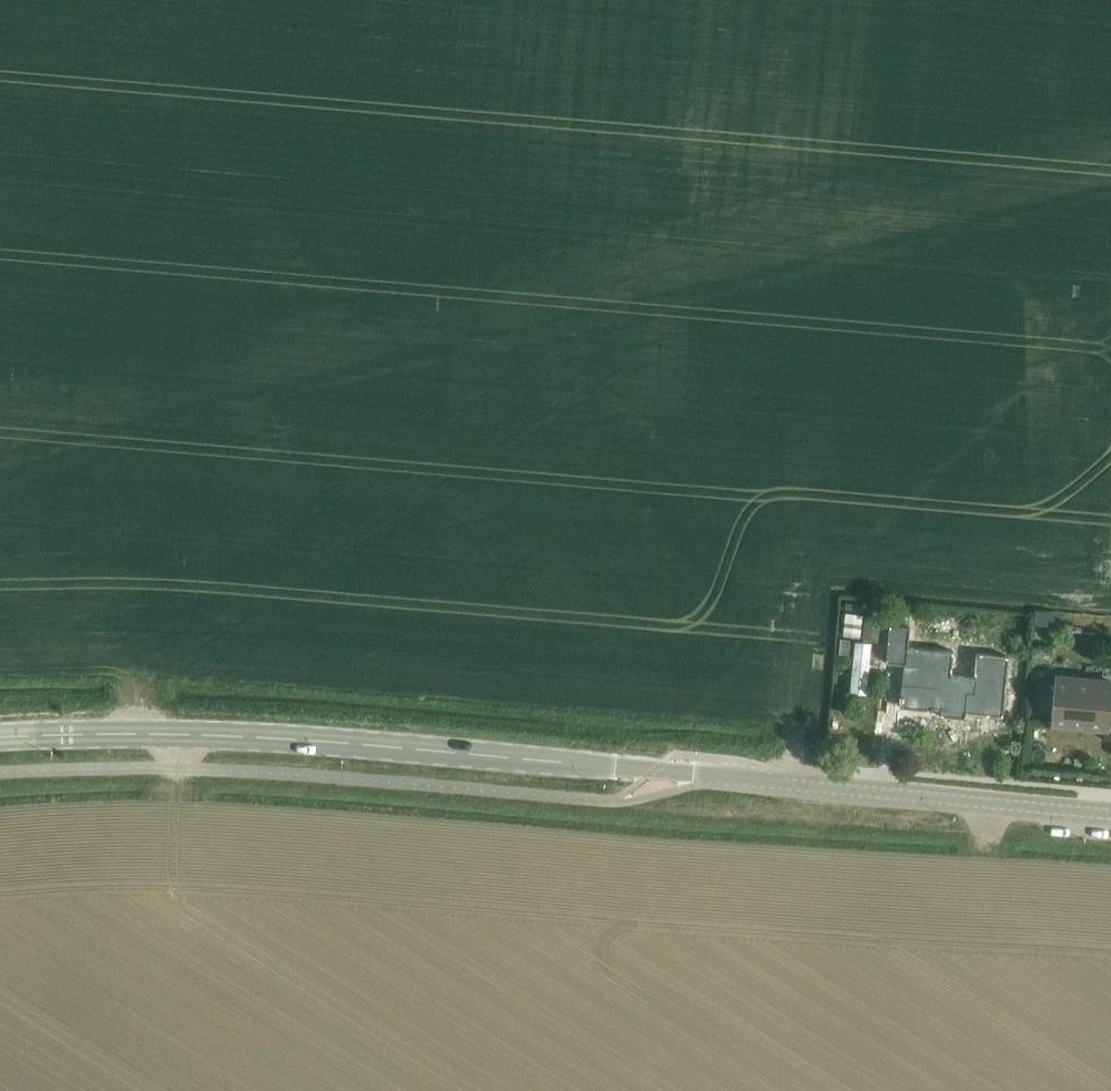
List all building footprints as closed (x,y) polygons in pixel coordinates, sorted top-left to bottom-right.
[(846,602),(845,609),(860,611),(861,604),(846,602)] [(1054,611),(1036,610),(1035,624),(1053,625),(1054,611)] [(844,612),(842,634),(859,636),(862,614),(844,612)] [(864,615),(862,638),(877,639),(880,617),(864,615)] [(952,657),(907,652),(909,628),(890,626),(886,662),(904,664),(900,707),(942,710),(941,716),(964,718),(967,694),(974,694),(976,678),(950,676),(952,657)] [(839,639),(837,654),(847,655),(849,640),(839,639)] [(1051,718),(1090,722),(1090,729),(1109,731),(1110,706),(1110,680),(1055,674),(1053,697),(1051,718)]
